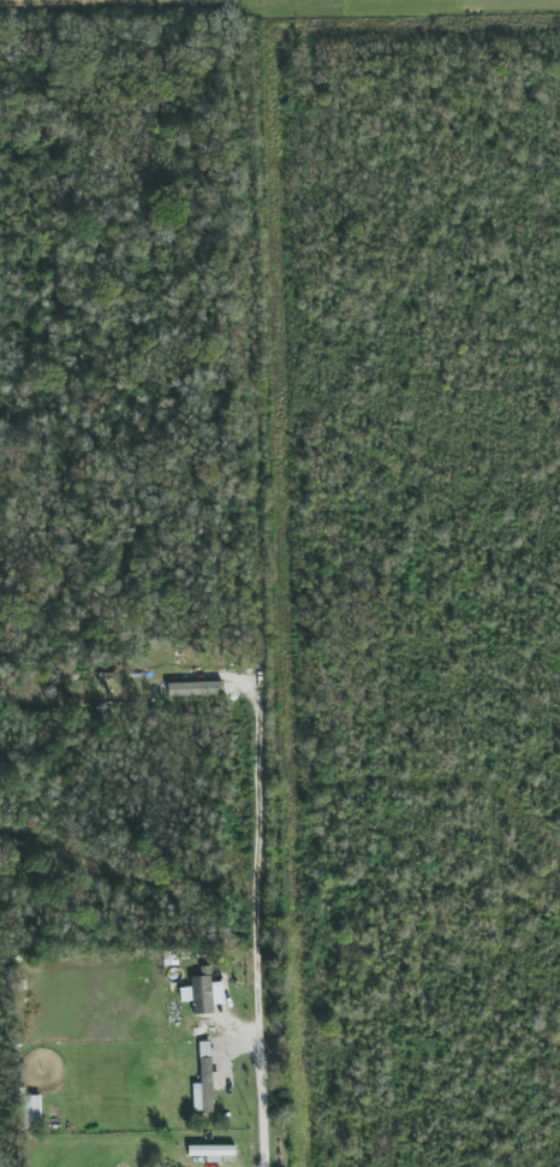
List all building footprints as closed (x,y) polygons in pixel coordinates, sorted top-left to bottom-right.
[(223,695),(223,682),(168,683),(169,696),(223,695)] [(190,977),(191,988),(180,988),(181,1002),(193,1001),(193,1015),(214,1014),(213,1005),(223,1004),(223,983),(211,983),(211,976),(190,977)] [(200,1084),(193,1084),(193,1113),(215,1112),(214,1073),(211,1073),(210,1042),(199,1042),(200,1084)] [(23,1127),(41,1126),(41,1096),(23,1096),(23,1127)]
